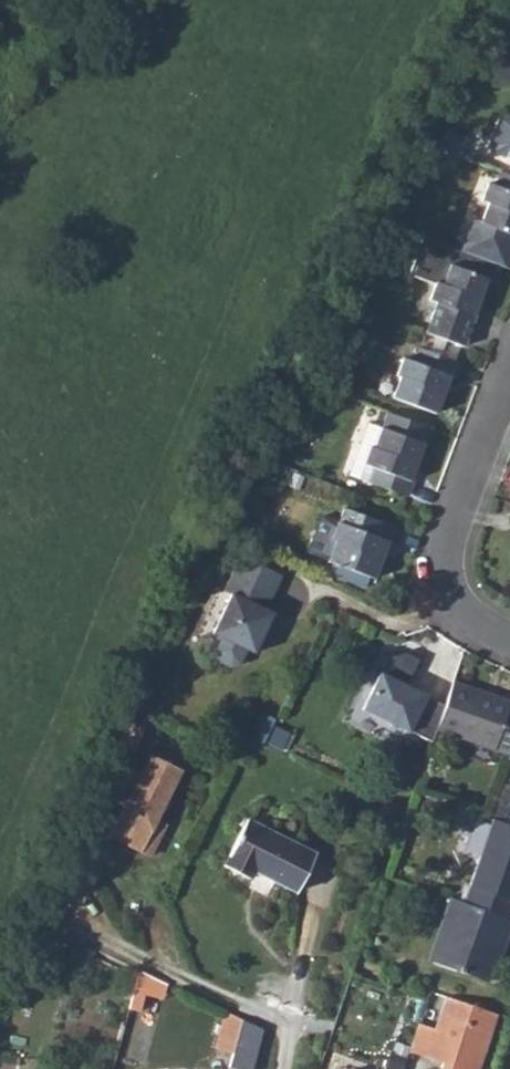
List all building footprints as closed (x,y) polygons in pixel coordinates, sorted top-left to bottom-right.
[(486,75),(509,84),(509,65),(496,59),(486,75)] [(509,194),(501,191),(494,209),(501,211),(494,230),(486,227),(477,251),(509,263),(509,191),(509,194)] [(473,259),(423,239),(409,276),(435,286),(429,302),(437,305),(425,336),(463,350),(475,318),(472,317),(486,283),(491,285),(498,268),(473,259)] [(477,251),(473,259),(498,268),(509,273),(509,263),(477,251)] [(402,361),(396,378),(404,380),(396,400),(432,412),(445,377),(449,378),(454,364),(416,351),(410,364),(402,361)] [(427,429),(390,415),(384,431),(371,426),(351,476),(404,496),(410,481),(407,480),(427,429)] [(314,556),(335,564),(338,565),(364,575),(371,578),(385,543),(386,544),(392,528),(356,514),(350,527),(329,519),(314,556)] [(273,573),(232,552),(214,587),(221,591),(202,627),(209,631),(202,645),(204,655),(219,663),(230,660),(237,646),(244,649),(253,630),(259,632),(268,612),(256,607),(273,573)] [(364,575),(338,565),(334,576),(360,586),(364,575)] [(259,632),(253,630),(248,640),(253,643),(259,632)] [(429,695),(382,672),(361,707),(408,730),(429,695)] [(439,726),(509,751),(509,708),(509,705),(509,700),(455,681),(439,726)] [(128,767),(116,792),(129,798),(125,805),(111,835),(151,854),(166,823),(156,818),(181,769),(150,754),(141,773),(128,767)] [(457,902),(503,918),(509,900),(509,901),(509,826),(487,818),(457,902)] [(247,819),(224,866),(249,879),(254,870),(297,891),(315,854),(247,819)] [(494,954),(506,920),(503,918),(457,902),(445,898),(422,960),(480,981),(490,953),(494,954)] [(443,1060),(452,1063),(449,1068),(476,1068),(495,1014),(446,997),(435,1028),(419,1022),(410,1048),(443,1060)] [(237,1018),(229,1054),(252,1060),(259,1028),(237,1018)] [(443,1060),(440,1066),(449,1068),(452,1063),(443,1060)]
